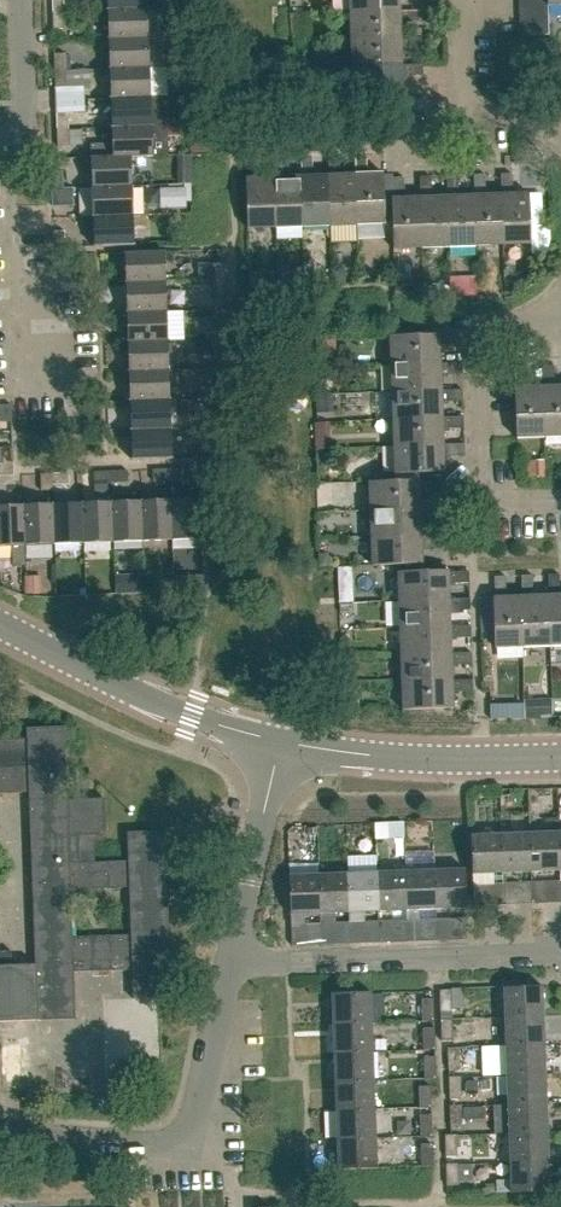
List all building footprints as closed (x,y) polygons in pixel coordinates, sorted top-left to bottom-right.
[(65,12),(64,0),(52,0),(53,13),(65,12)] [(148,9),(147,0),(109,0),(109,11),(148,9)] [(401,10),(400,0),(349,0),(350,12),(401,10)] [(519,21),(548,20),(548,6),(519,7),(519,21)] [(148,9),(109,11),(111,40),(149,38),(148,9)] [(351,39),(402,37),(401,22),(421,21),(421,10),(401,11),(401,10),(350,12),(351,39)] [(65,12),(53,13),(53,30),(65,29),(65,12)] [(548,20),(519,21),(520,36),(549,35),(548,20)] [(352,66),(403,64),(402,49),(422,49),(422,37),(402,37),(351,39),(352,66)] [(112,69),(150,68),(149,38),(111,40),(112,69)] [(55,72),(67,71),(66,54),(54,55),(55,72)] [(403,64),(352,66),(353,94),(403,92),(403,77),(423,76),(423,64),(403,65),(403,64)] [(113,98),(151,97),(150,68),(112,69),(113,98)] [(67,71),(55,72),(55,89),(67,88),(67,87),(84,86),(83,71),(67,71)] [(113,98),(114,128),(152,126),(151,97),(113,98)] [(57,130),(69,130),(68,113),(56,114),(57,130)] [(168,156),(168,126),(152,126),(114,128),(114,143),(92,144),(93,157),(115,156),(115,157),(131,156),(131,157),(153,156),(168,156)] [(69,130),(57,130),(57,147),(69,147),(69,130)] [(355,175),(357,226),(385,225),(383,174),(367,175),(367,154),(355,154),(356,175),(355,175)] [(357,226),(355,175),(339,176),(339,155),(328,155),(329,176),(328,176),(330,227),(357,226)] [(132,186),(131,157),(131,156),(115,157),(115,156),(93,157),(94,187),(132,186)] [(330,227),(328,176),(313,177),(312,156),(300,156),(301,177),(303,228),(330,227)] [(303,228),(301,177),(285,177),(284,157),(273,157),(274,178),(273,178),(275,229),(303,228)] [(275,229),(273,178),(258,179),(258,158),(246,158),(247,179),(245,179),(247,230),(275,229)] [(63,172),(51,172),(52,189),(64,188),(63,172)] [(501,194),(503,245),(531,244),(530,193),(513,194),(513,173),(501,174),(501,194)] [(503,245),(501,194),(486,195),(485,174),(474,175),(475,195),(474,195),(476,246),(503,245)] [(476,246),(474,195),(459,196),(458,175),(447,176),(447,196),(449,247),(476,246)] [(422,248),(420,197),(405,198),(404,177),(393,178),(393,198),(391,198),(393,249),(422,248)] [(449,247),(447,196),(432,197),(431,177),(420,177),(421,197),(420,197),(422,248),(449,247)] [(95,217),(133,215),(132,186),(94,187),(95,217)] [(70,188),(52,189),(52,205),(70,205),(70,188)] [(96,247),(134,245),(133,215),(95,217),(96,247)] [(54,249),(66,248),(65,231),(53,232),(54,249)] [(126,284),(166,282),(165,252),(125,253),(126,284)] [(214,280),(225,280),(225,263),(213,263),(214,280)] [(225,280),(214,280),(215,297),(226,297),(225,280)] [(127,313),(167,312),(166,282),(126,284),(127,313)] [(128,342),(168,341),(167,312),(127,313),(128,342)] [(216,339),(227,339),(227,322),(216,323),(216,339)] [(391,364),(441,363),(441,347),(461,347),(461,336),(441,337),(441,334),(390,336),(391,364)] [(217,356),(228,356),(227,339),(216,339),(217,356)] [(129,372),(169,370),(168,341),(128,342),(129,372)] [(392,391),(443,390),(442,375),(462,374),(462,362),(441,363),(391,364),(392,391)] [(555,385),(554,365),(543,366),(543,386),(545,437),(560,436),(560,385),(555,385)] [(545,437),(543,386),(528,386),(527,366),(516,366),(517,387),(515,387),(517,438),(545,437)] [(130,401),(170,400),(169,370),(129,372),(130,401)] [(218,398),(229,398),(229,381),(218,381),(218,398)] [(499,389),(483,388),(483,406),(498,406),(499,389)] [(393,418),(443,417),(443,402),(463,401),(463,389),(443,390),(392,391),(393,418)] [(229,398),(218,398),(219,415),(230,415),(229,398)] [(131,430),(171,429),(170,400),(130,401),(131,430)] [(11,421),(11,404),(0,405),(0,422),(11,421)] [(394,445),(444,444),(444,429),(465,428),(464,417),(443,417),(393,418),(394,445)] [(328,426),(315,426),(314,451),(327,451),(328,426)] [(171,429),(131,430),(132,461),(172,460),(171,429)] [(221,458),(232,457),(231,440),(220,440),(221,458)] [(444,444),(394,445),(395,474),(445,472),(445,457),(466,456),(465,443),(444,444)] [(1,464),(13,464),(12,447),(1,447),(1,464)] [(1,464),(0,464),(0,476),(13,476),(13,464),(1,464)] [(170,470),(171,481),(186,481),(186,469),(170,470)] [(153,482),(171,481),(170,470),(153,470),(153,482)] [(111,472),(112,483),(128,483),(128,471),(111,472)] [(94,473),(94,484),(112,483),(111,472),(94,473)] [(53,485),(69,485),(69,473),(52,474),(53,485)] [(53,490),(53,485),(52,474),(40,474),(41,491),(53,490)] [(371,509),(422,507),(421,492),(442,492),(441,480),(420,481),(420,480),(370,481),(371,509)] [(112,495),(112,502),(114,541),(143,540),(142,501),(142,493),(112,495)] [(171,500),(173,539),(203,538),(201,499),(171,500)] [(143,540),(173,539),(171,500),(142,501),(143,540)] [(84,542),(114,541),(112,502),(83,503),(84,542)] [(55,543),(84,542),(83,503),(54,504),(55,543)] [(26,544),(55,543),(54,504),(24,505),(26,544)] [(26,544),(24,505),(0,506),(0,545),(26,544)] [(372,536),(422,534),(422,519),(443,519),(442,507),(422,508),(422,507),(371,509),(372,536)] [(422,534),(372,536),(373,565),(423,563),(423,546),(444,546),(443,534),(422,535),(422,534)] [(32,588),(35,569),(18,567),(16,586),(32,588)] [(400,600),(450,599),(450,584),(470,583),(470,571),(449,572),(449,570),(399,572),(400,600)] [(551,645),(549,594),(534,595),(533,574),(522,575),(523,595),(522,595),(524,646),(551,645)] [(560,594),(560,574),(549,574),(550,594),(549,594),(551,645),(560,645),(560,594)] [(141,575),(130,576),(131,592),(142,591),(141,575)] [(524,646),(522,595),(507,596),(506,576),(495,576),(496,596),(493,596),(495,647),(524,646)] [(401,628),(451,626),(451,611),(471,610),(471,599),(450,599),(400,600),(401,628)] [(402,654),(453,653),(452,638),(472,638),(472,626),(452,627),(451,626),(401,628),(402,654)] [(403,681),(454,680),(453,665),(473,664),(473,652),(453,653),(402,654),(403,681)] [(454,680),(403,681),(404,710),(455,708),(454,692),(474,691),(474,679),(454,680)] [(120,823),(125,990),(93,991),(94,1035),(151,1033),(150,989),(164,989),(159,822),(120,823)] [(532,872),(560,871),(559,831),(530,832),(532,872)] [(503,873),(532,872),(530,832),(501,833),(503,873)] [(472,874),(503,873),(501,833),(470,834),(472,874)] [(434,869),(436,909),(466,908),(465,868),(434,869)] [(417,910),(436,909),(434,869),(405,870),(407,910),(406,911),(407,941),(419,941),(417,910)] [(378,912),(406,911),(407,910),(405,870),(377,871),(378,912)] [(359,912),(378,912),(377,871),(348,872),(349,913),(348,913),(349,944),(361,943),(359,912)] [(331,913),(348,913),(349,913),(348,872),(319,873),(320,914),(319,914),(321,945),(332,944),(331,913)] [(302,914),(319,914),(320,914),(319,873),(289,875),(292,946),(303,945),(302,914)] [(532,903),(543,903),(542,881),(531,881),(532,903)] [(503,904),(514,904),(513,882),(502,883),(503,904)] [(474,906),(485,905),(484,883),(473,884),(474,906)] [(65,1013),(63,956),(97,955),(96,928),(63,929),(61,884),(25,885),(28,957),(0,958),(0,1015),(65,1013)] [(436,940),(448,940),(447,918),(435,919),(436,940)] [(378,943),(390,942),(389,920),(377,921),(378,943)] [(503,1017),(543,1015),(542,985),(502,987),(503,1017)] [(440,1012),(451,1011),(450,989),(439,989),(440,1012)] [(332,1023),(372,1022),(371,991),(331,993),(332,1023)] [(422,1021),(433,1021),(433,999),(421,999),(422,1021)] [(504,1046),(544,1044),(543,1015),(503,1017),(504,1046)] [(441,1041),(447,1041),(452,1041),(451,1018),(440,1019),(441,1041)] [(333,1052),(373,1051),(372,1022),(332,1023),(333,1052)] [(423,1050),(434,1050),(434,1028),(422,1029),(423,1050)] [(506,1075),(545,1073),(544,1044),(504,1046),(506,1075)] [(448,1070),(459,1069),(458,1048),(447,1048),(448,1070)] [(334,1081),(374,1080),(373,1051),(333,1052),(334,1081)] [(424,1079),(428,1079),(436,1079),(435,1057),(423,1058),(424,1079)] [(507,1104),(546,1102),(545,1073),(506,1075),(507,1104)] [(449,1099),(460,1098),(459,1077),(448,1077),(449,1099)] [(335,1110),(375,1109),(374,1080),(334,1081),(335,1110)] [(418,1109),(429,1108),(428,1087),(417,1088),(418,1109)] [(548,1131),(546,1102),(507,1104),(508,1133),(548,1131)] [(451,1128),(461,1127),(460,1106),(449,1106),(451,1128)] [(336,1139),(376,1138),(375,1109),(335,1110),(336,1139)] [(419,1138),(430,1137),(429,1116),(418,1116),(419,1138)] [(509,1162),(549,1160),(548,1131),(508,1133),(509,1162)] [(445,1157),(456,1156),(455,1135),(444,1135),(445,1157)] [(376,1138),(336,1139),(337,1169),(337,1170),(377,1168),(376,1138)] [(421,1167),(428,1167),(432,1166),(431,1145),(420,1145),(421,1165),(421,1167)] [(550,1191),(549,1160),(509,1162),(509,1180),(496,1181),(496,1192),(510,1192),(550,1191)] [(457,1185),(456,1164),(445,1164),(446,1185),(457,1185)]
